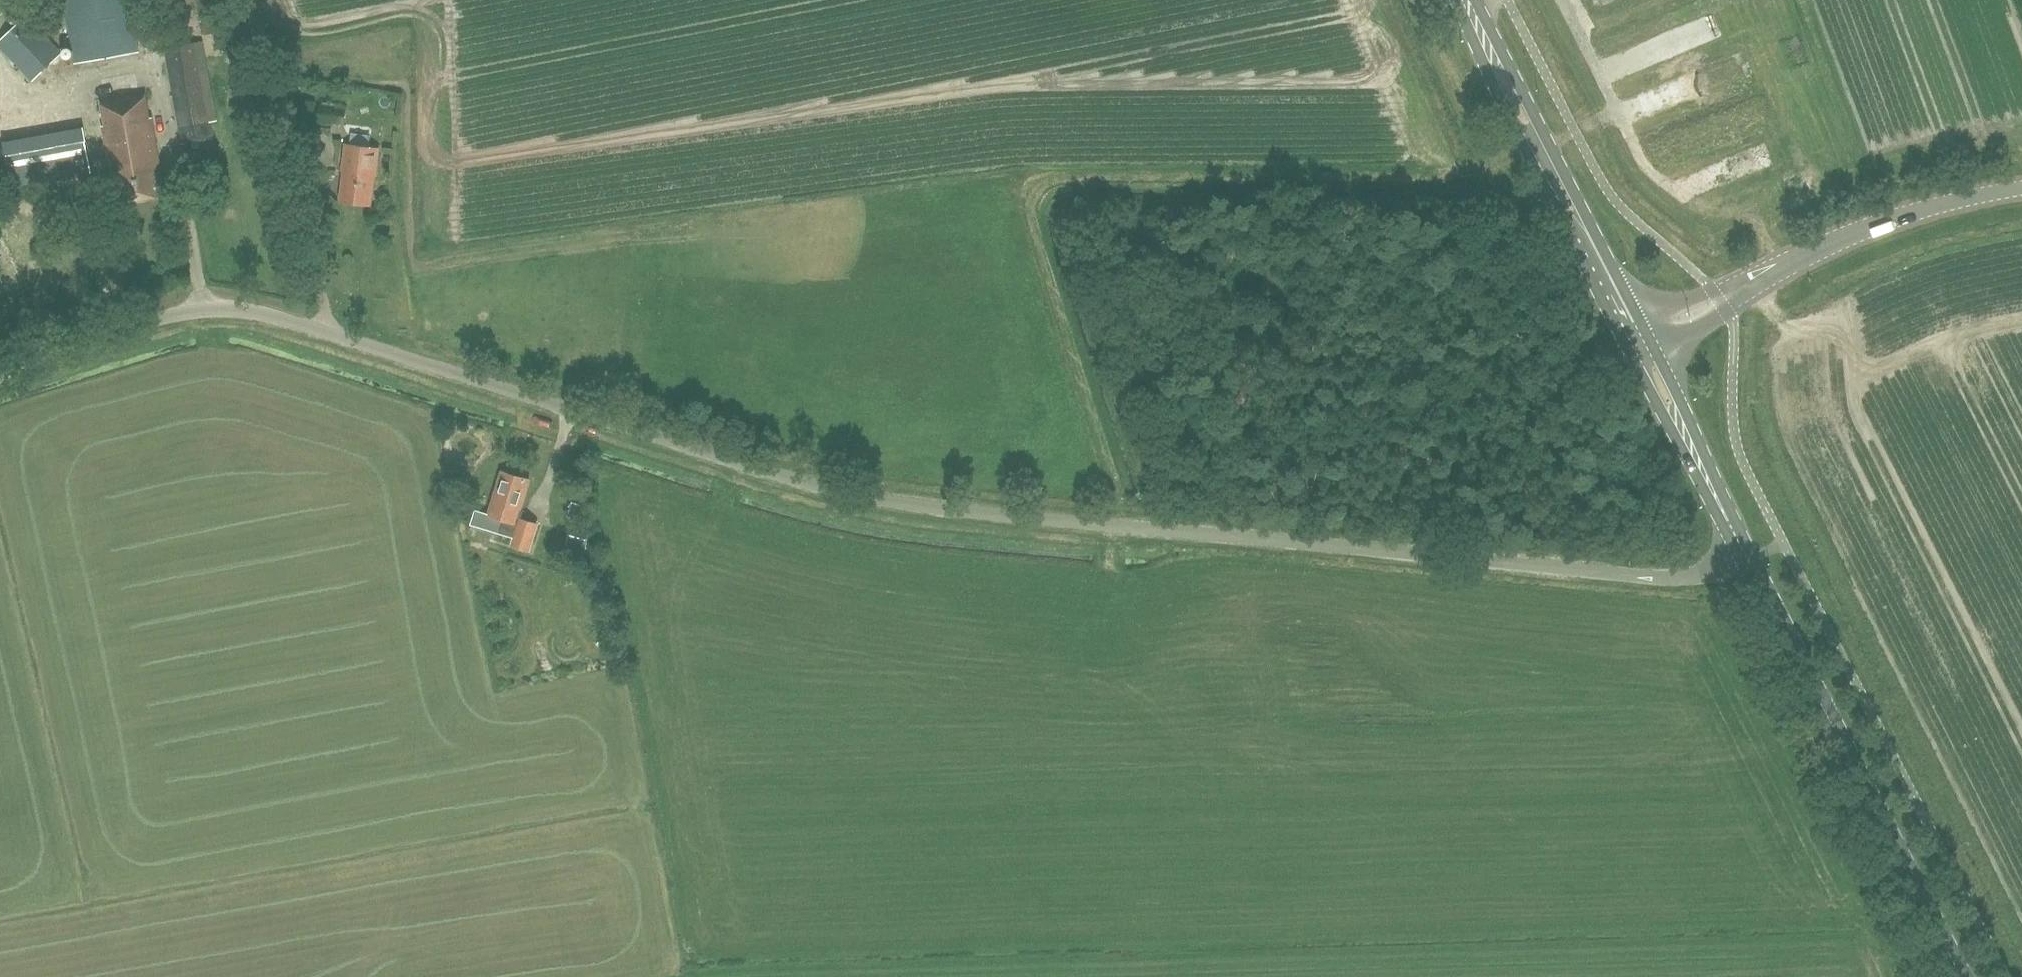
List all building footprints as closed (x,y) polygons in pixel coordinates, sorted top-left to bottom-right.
[(137,50),(128,0),(65,0),(76,61),(137,50)] [(158,5),(143,7),(146,30),(162,28),(158,5)] [(179,127),(216,121),(202,40),(165,47),(179,127)] [(148,118),(144,94),(101,102),(105,125),(103,127),(116,203),(164,194),(150,117),(148,118)] [(342,123),(344,107),(320,103),(318,119),(342,123)] [(375,175),(378,148),(345,144),(342,171),(344,171),(340,201),(369,204),(373,174),(375,175)] [(518,523),(515,522),(528,480),(502,472),(488,514),(500,518),(496,532),(513,537),(510,545),(528,550),(536,524),(520,518),(518,523)] [(579,558),(585,539),(568,534),(562,553),(579,558)]
